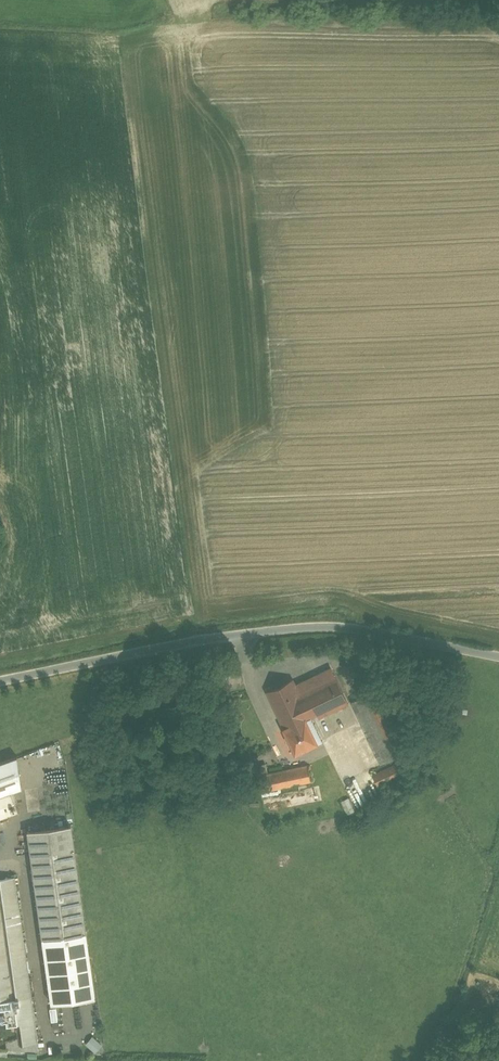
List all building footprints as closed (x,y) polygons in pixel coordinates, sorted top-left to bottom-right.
[(293,678),(267,691),(279,717),(300,706),(305,718),(316,713),(318,717),(348,702),(335,674),(334,673),(298,690),(293,678)] [(409,749),(380,687),(359,698),(387,759),(409,749)] [(300,706),(279,717),(284,727),(284,728),(295,752),(317,742),(305,718),(300,706)] [(0,763),(0,796),(12,791),(22,787),(18,756),(0,763)] [(402,761),(373,775),(377,785),(407,771),(402,761)] [(308,764),(258,774),(261,791),(311,780),(308,764)] [(18,810),(12,791),(0,796),(0,817),(18,810)] [(349,798),(342,801),(347,813),(355,810),(349,798)] [(71,825),(28,831),(52,1004),(95,998),(71,825)] [(0,879),(0,1009),(3,1008),(3,1014),(9,1013),(10,1020),(4,1021),(5,1025),(17,1024),(19,1039),(20,1045),(38,1043),(15,877),(0,879)] [(5,1025),(4,1021),(10,1020),(9,1013),(3,1014),(3,1008),(0,1009),(0,1026),(5,1025)] [(87,1044),(97,1053),(104,1044),(94,1036),(87,1044)] [(19,1039),(6,1041),(7,1049),(7,1050),(8,1050),(21,1051),(20,1045),(19,1039)] [(38,1043),(20,1045),(21,1051),(39,1052),(38,1043)]
